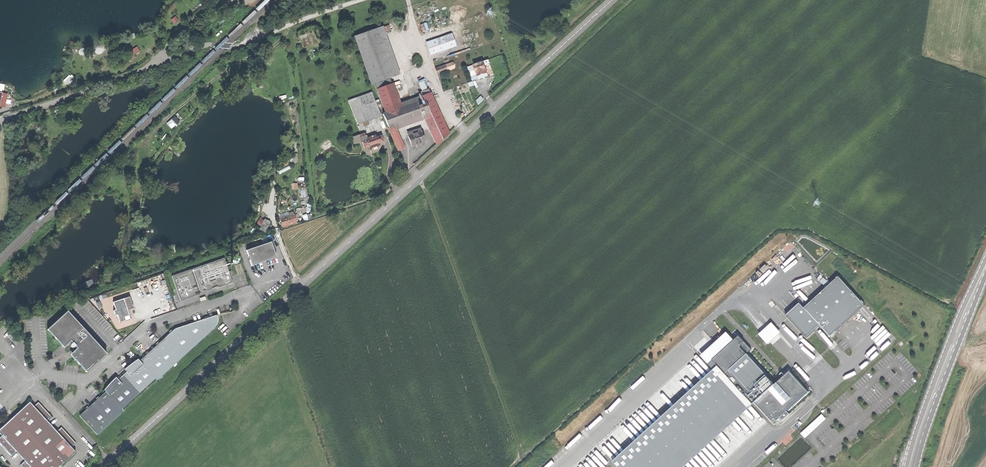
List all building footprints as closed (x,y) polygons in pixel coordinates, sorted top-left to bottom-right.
[(354,37),(370,85),(394,77),(378,29),(354,37)] [(453,33),(427,41),(431,55),(458,46),(453,33)] [(433,67),(435,72),(452,66),(450,60),(433,67)] [(473,65),(477,76),(483,74),(486,74),(487,73),(483,62),(473,65)] [(68,84),(75,78),(72,74),(64,80),(68,84)] [(420,82),(423,90),(428,88),(425,80),(420,82)] [(377,90),(386,113),(399,108),(397,104),(395,100),(390,85),(377,90)] [(419,92),(420,95),(422,99),(399,108),(386,113),(382,115),(388,129),(394,126),(422,116),(436,145),(448,134),(428,89),(419,92)] [(349,101),(357,125),(381,117),(373,93),(349,101)] [(400,103),(397,104),(399,108),(422,99),(420,95),(400,103)] [(406,154),(394,126),(388,129),(399,157),(406,154)] [(408,137),(411,146),(424,142),(420,132),(412,135),(408,137)] [(375,136),(366,139),(367,141),(362,143),(364,148),(369,147),(369,149),(373,148),(375,147),(379,146),(378,144),(383,142),(381,136),(376,138),(375,136)] [(278,219),(281,227),(295,223),(291,212),(287,214),(288,216),(278,219)] [(259,231),(265,234),(270,224),(264,221),(259,231)] [(247,250),(252,265),(277,257),(271,241),(247,250)] [(200,294),(232,283),(227,268),(225,263),(223,258),(192,269),(200,294)] [(183,300),(199,294),(190,270),(174,275),(183,300)] [(801,303),(787,316),(807,338),(821,325),(831,336),(865,305),(839,277),(805,308),(801,303)] [(821,280),(825,286),(829,283),(826,277),(821,280)] [(83,283),(85,288),(92,286),(90,280),(83,283)] [(128,297),(123,299),(127,311),(128,310),(132,309),(128,297)] [(123,299),(112,303),(115,310),(113,311),(114,316),(117,315),(119,323),(130,320),(127,311),(123,299)] [(106,354),(67,311),(47,329),(59,343),(61,345),(66,345),(70,341),(72,343),(70,345),(70,346),(71,348),(72,348),(73,348),(75,346),(77,348),(72,353),(72,357),(86,372),(106,354)] [(217,315),(174,329),(192,349),(213,330),(216,326),(218,322),(218,318),(217,315)] [(773,322),(760,334),(770,344),(782,332),(773,322)] [(192,349),(174,329),(139,361),(155,379),(157,381),(192,349)] [(613,461),(619,466),(684,466),(753,404),(770,421),(774,425),(777,422),(781,426),(793,416),(791,414),(812,395),(791,372),(775,386),(745,353),(750,349),(740,336),(735,340),(727,332),(701,355),(714,369),(613,461)] [(138,395),(155,379),(139,361),(137,359),(132,364),(134,365),(130,369),(122,376),(138,395)] [(122,410),(138,395),(122,376),(118,380),(114,383),(113,381),(104,390),(106,392),(122,410)] [(124,411),(122,410),(106,392),(79,416),(97,435),(124,411)] [(29,402),(15,415),(15,418),(11,418),(5,424),(0,429),(0,434),(2,436),(16,452),(25,461),(30,466),(58,466),(58,465),(61,465),(75,452),(71,448),(57,432),(48,423),(34,407),(29,402)] [(38,402),(34,407),(48,423),(53,418),(38,402)] [(823,413),(802,433),(806,437),(827,418),(823,413)] [(61,428),(57,432),(71,448),(76,444),(61,428)] [(16,452),(2,436),(0,437),(0,443),(12,456),(16,452)]
